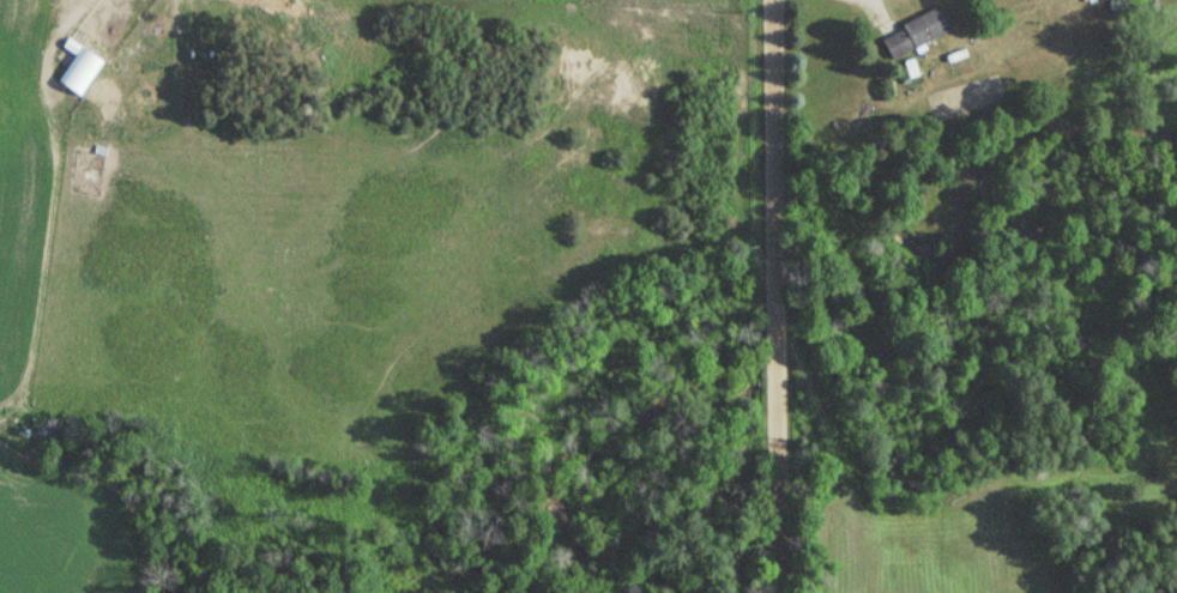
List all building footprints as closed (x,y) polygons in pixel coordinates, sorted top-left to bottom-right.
[(949,31),(939,9),(879,35),(889,58),(949,31)] [(81,99),(103,63),(79,48),(57,83),(81,99)]
